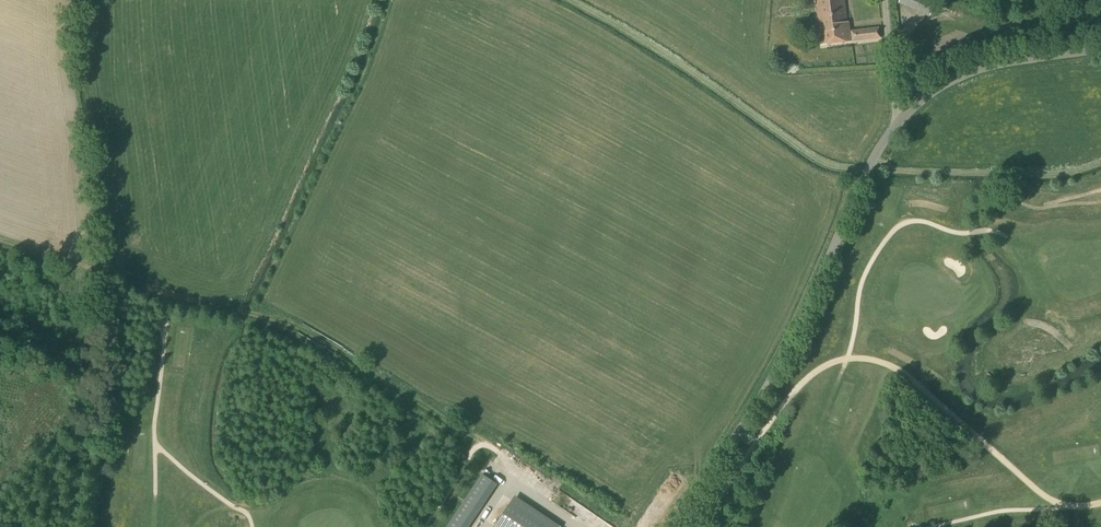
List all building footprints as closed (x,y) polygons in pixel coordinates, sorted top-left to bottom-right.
[(844,0),(815,0),(821,45),(850,41),(850,39),(851,39),(851,41),(879,37),(877,27),(850,30),(850,32),(849,32),(848,23),(847,23),(844,0)] [(927,0),(900,0),(899,3),(929,15),(934,3),(927,0)] [(497,484),(482,474),(463,501),(479,512),(497,484)] [(575,505),(565,493),(556,500),(566,513),(575,505)] [(515,496),(494,526),(495,526),(560,526),(561,526),(515,496)]
